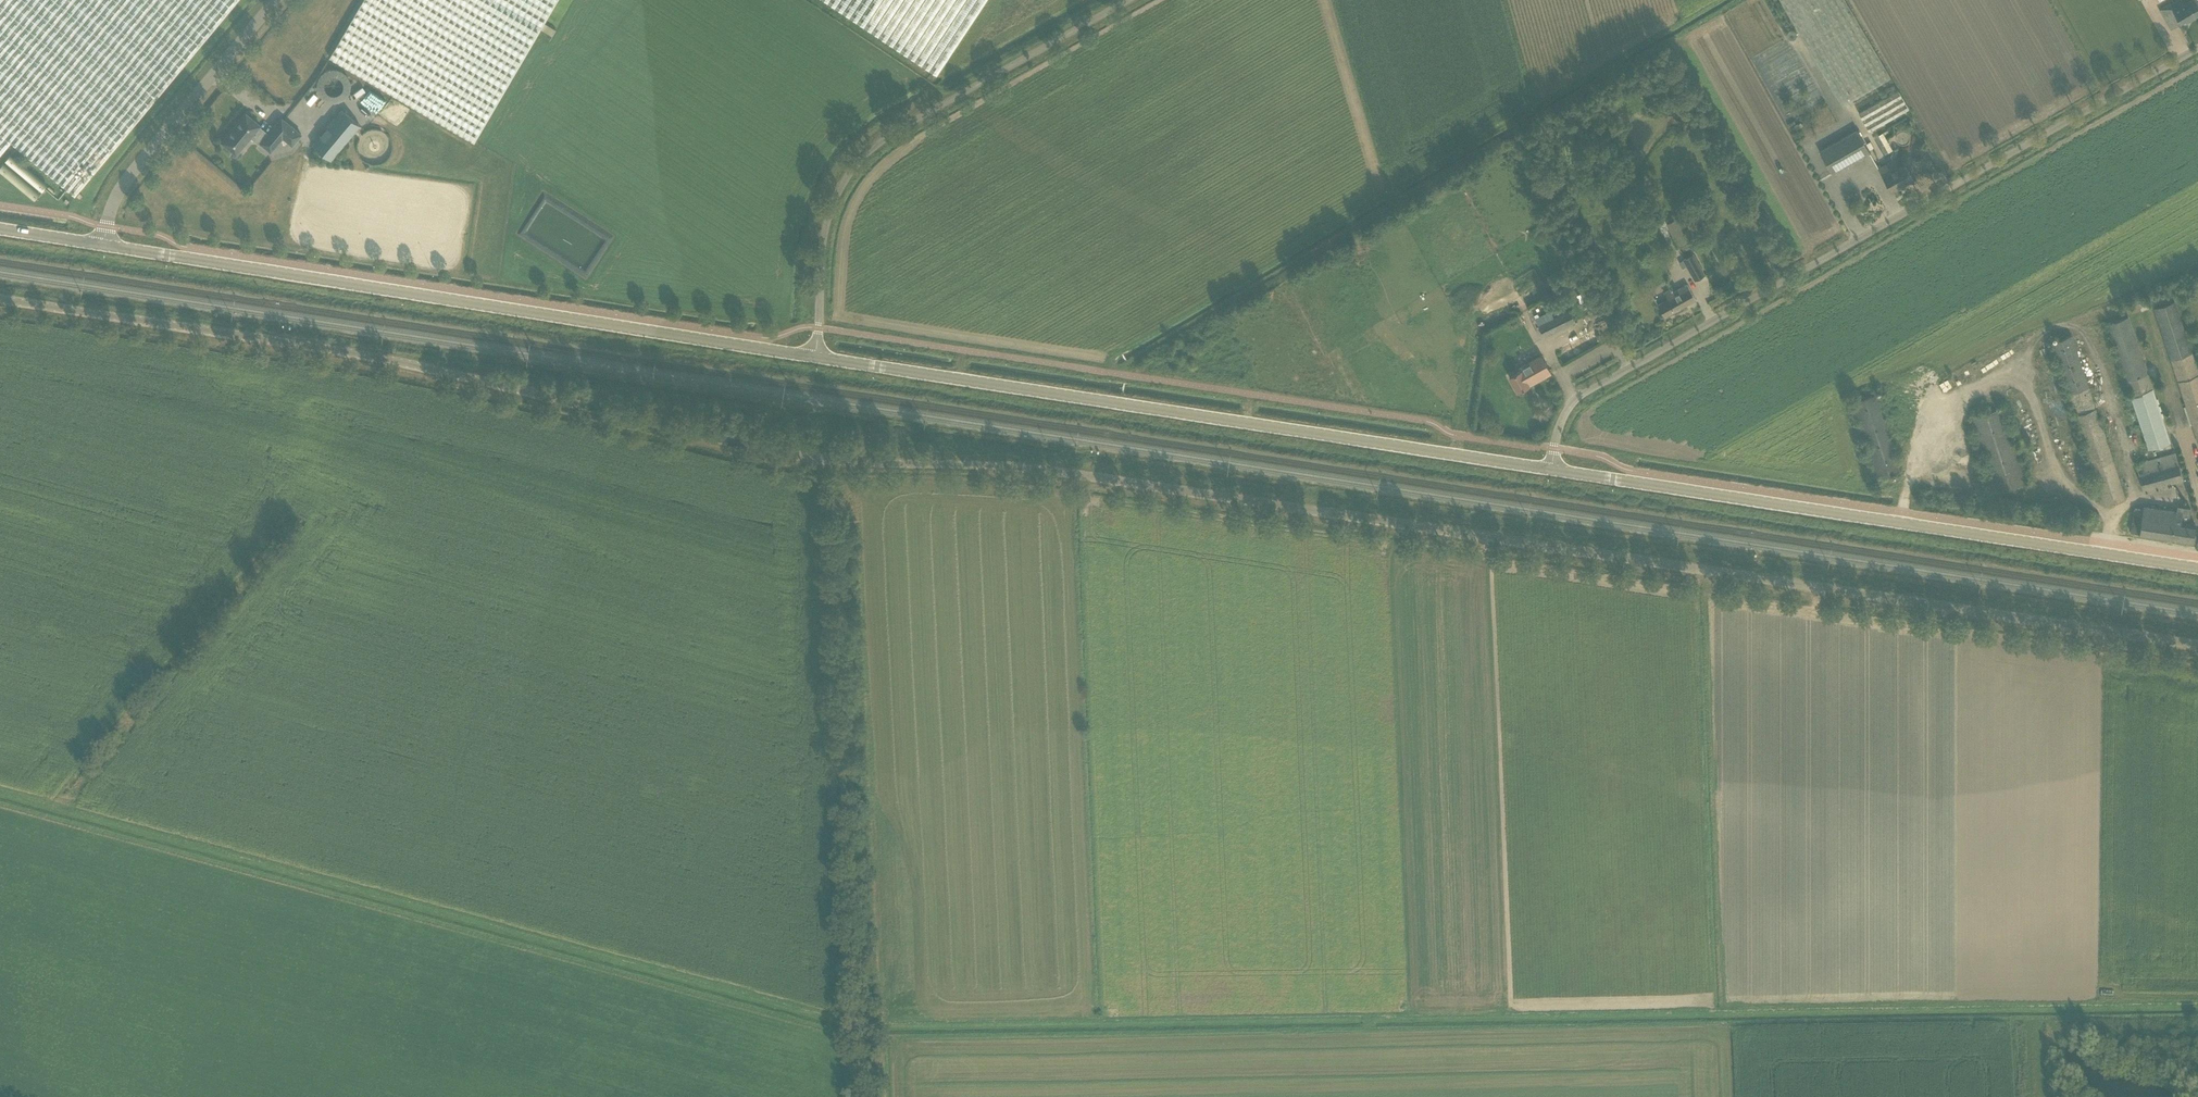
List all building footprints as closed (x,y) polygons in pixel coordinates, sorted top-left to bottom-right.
[(74,195),(237,0),(0,0),(0,155),(11,142),(74,195)] [(544,23),(557,0),(363,0),(329,57),(474,141),(540,29),(552,36),(555,29),(544,23)] [(938,74),(986,0),(827,0),(938,74)] [(2172,29),(2181,24),(2197,14),(2197,7),(2194,0),(2190,0),(2184,3),(2183,0),(2176,0),(2160,9),(2172,29)] [(319,100),(349,99),(348,69),(318,71),(319,100)] [(1859,112),(1869,131),(1909,108),(1899,90),(1859,112)] [(331,160),(360,126),(341,110),(312,144),(331,160)] [(251,136),(260,143),(267,134),(258,128),(259,127),(245,113),(221,142),(236,154),(251,136)] [(281,117),(268,133),(267,134),(260,143),(259,143),(261,145),(270,153),(282,138),(292,146),(302,134),(281,117)] [(1819,151),(1827,164),(1832,174),(1870,153),(1857,129),(1819,151)] [(1875,137),(1885,154),(1892,149),(1883,132),(1875,137)] [(0,164),(0,171),(35,199),(46,184),(8,154),(0,164)] [(1891,191),(1912,179),(1904,165),(1899,168),(1894,158),(1878,167),(1881,173),(1891,191)] [(1666,223),(1679,247),(1692,240),(1680,216),(1666,223)] [(1705,275),(1700,265),(1696,258),(1694,254),(1683,260),(1680,262),(1683,268),(1687,266),(1695,280),(1705,275)] [(1671,289),(1664,293),(1668,299),(1658,304),(1665,317),(1696,300),(1687,285),(1673,292),(1671,289)] [(1592,287),(1580,293),(1589,314),(1602,308),(1592,287)] [(2195,434),(2197,433),(2197,368),(2176,301),(2154,308),(2195,434)] [(1575,322),(1571,312),(1569,309),(1561,313),(1553,317),(1551,312),(1536,320),(1544,337),(1575,322)] [(2130,395),(2148,449),(2171,442),(2154,388),(2153,388),(2129,316),(2108,323),(2131,395),(2130,395)] [(2051,341),(2101,495),(2104,505),(2124,499),(2071,335),(2051,341)] [(1509,376),(1518,391),(1530,385),(1529,384),(1551,372),(1541,354),(1519,366),(1521,369),(1509,376)] [(2004,408),(1974,416),(1994,491),(2024,484),(2004,408)] [(2176,452),(2137,463),(2144,490),(2184,480),(2176,452)] [(2068,496),(2068,489),(2045,488),(2045,494),(2068,496)] [(2131,532),(2192,542),(2195,523),(2189,522),(2192,508),(2190,507),(2178,505),(2177,510),(2144,505),(2143,509),(2134,508),(2131,532)]
